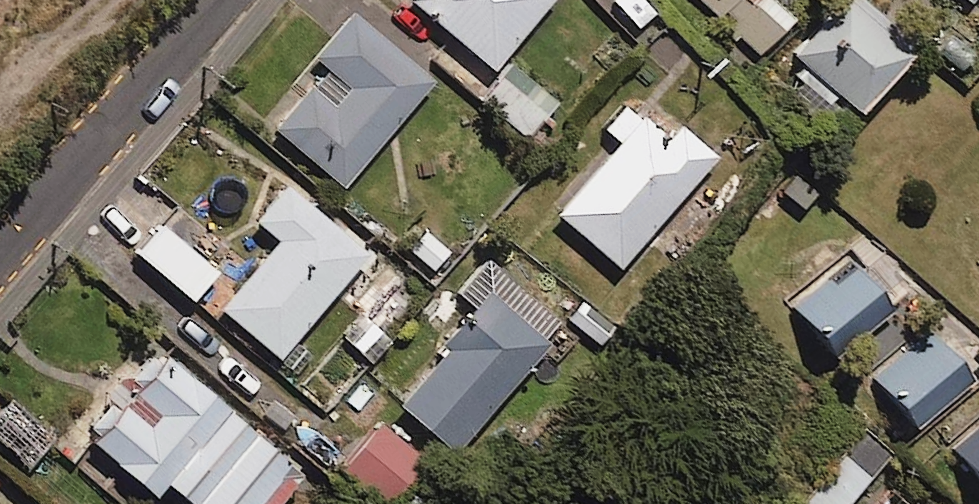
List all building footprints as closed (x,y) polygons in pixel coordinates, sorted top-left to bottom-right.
[(409,1),(492,72),(553,0),(410,0),(409,1)] [(709,16),(725,0),(692,0),(709,16)] [(773,0),(761,0),(733,30),(759,54),(793,19),(773,0)] [(856,0),(843,0),(793,54),(846,104),(824,127),(836,138),(914,54),(856,0)] [(432,84),(351,15),(314,58),(327,69),(274,131),(342,189),(432,84)] [(556,102),(510,64),(479,101),(526,139),(556,102)] [(665,141),(626,107),(605,131),(621,144),(557,217),(618,270),(715,159),(677,127),(665,141)] [(366,256),(286,188),(255,224),(278,243),(220,312),(278,361),(366,256)] [(218,275),(161,227),(136,256),(193,304),(218,275)] [(891,315),(848,258),(790,303),(842,369),(876,342),(869,332),(891,315)] [(563,329),(487,262),(458,295),(480,314),(398,406),(453,454),(563,329)] [(928,346),(921,337),(872,377),(916,430),(976,380),(940,337),(928,346)] [(167,361),(93,448),(153,499),(165,486),(186,503),(278,503),(303,476),(167,361)] [(13,406),(0,419),(0,445),(26,471),(52,445),(13,406)] [(951,448),(978,481),(978,423),(951,448)] [(384,425),(342,475),(377,503),(395,503),(429,462),(384,425)] [(861,432),(799,503),(848,503),(889,457),(861,432)]
